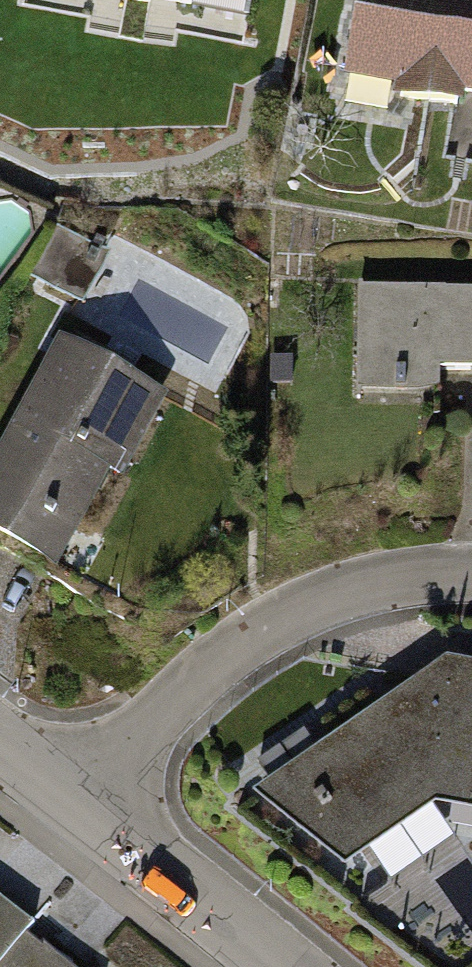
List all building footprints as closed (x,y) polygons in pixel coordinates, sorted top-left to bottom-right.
[(89,12),(85,28),(171,46),(175,26),(243,39),(251,0),(30,0),(89,12)] [(344,75),(392,83),(390,96),(457,107),(458,96),(471,99),(471,0),(356,0),(344,75)] [(26,276),(72,303),(103,250),(57,223),(26,276)] [(357,290),(356,392),(436,393),(436,375),(471,375),(471,291),(357,290)] [(0,435),(0,545),(52,572),(103,476),(115,483),(159,400),(50,342),(0,435)] [(291,359),(270,359),(270,385),(291,385),(291,359)] [(245,797),(340,871),(438,806),(471,812),(471,671),(440,665),(245,797)] [(9,942),(23,924),(0,907),(0,966),(42,966),(9,942)]
